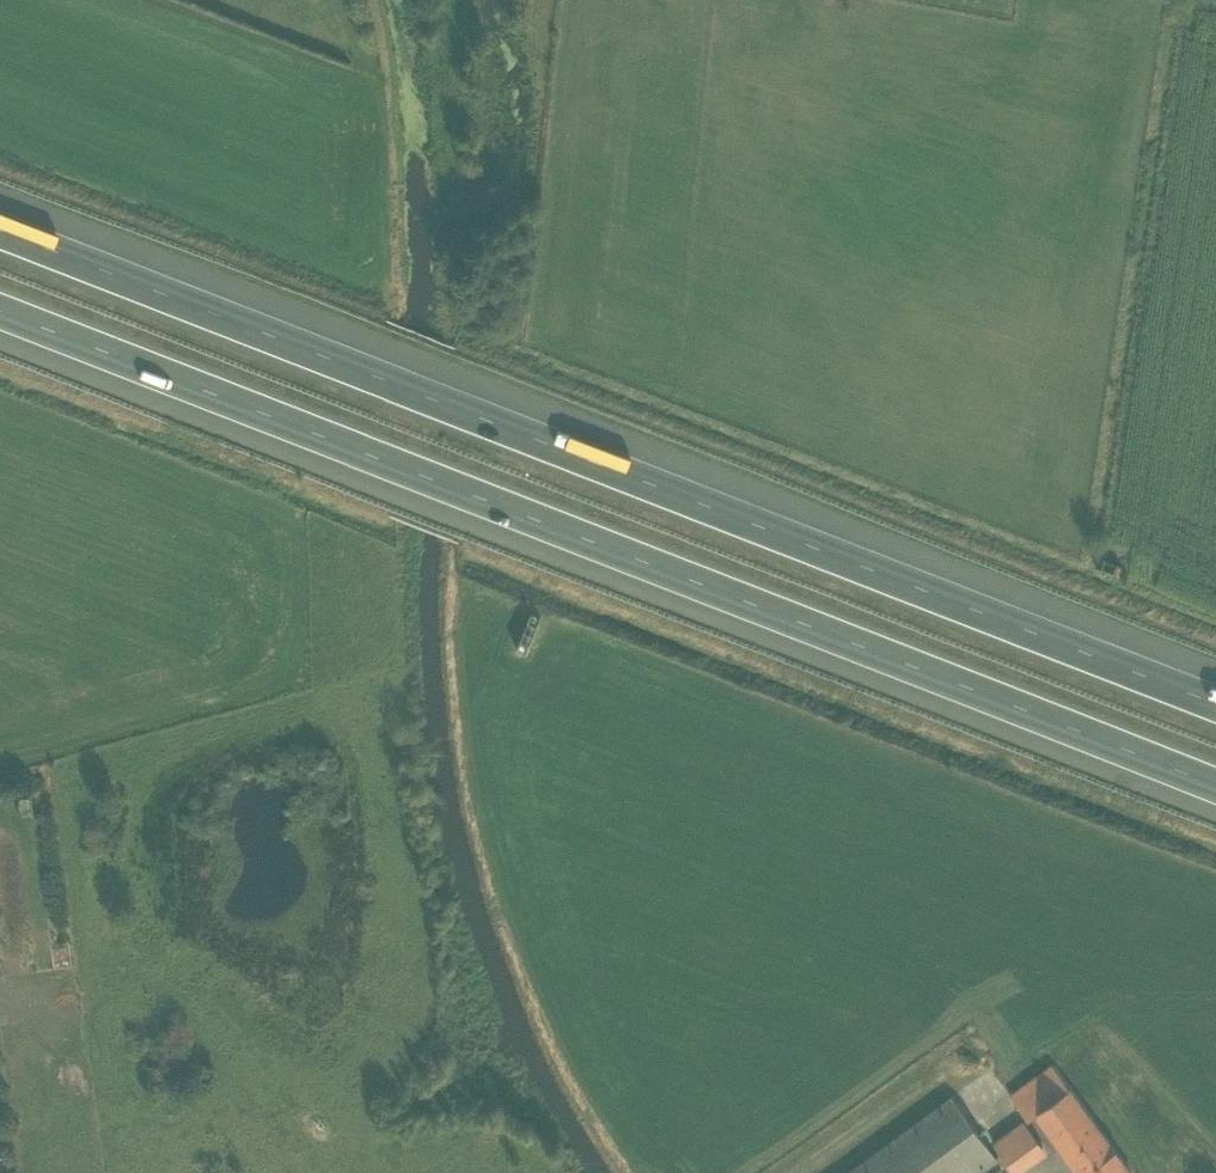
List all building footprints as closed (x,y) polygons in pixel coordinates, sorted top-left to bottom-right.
[(1079,1172),(1131,1172),(1052,1066),(1010,1097),(1028,1121),(1036,1115),(1079,1172)] [(997,1159),(951,1096),(846,1172),(978,1172),(997,1159)]
